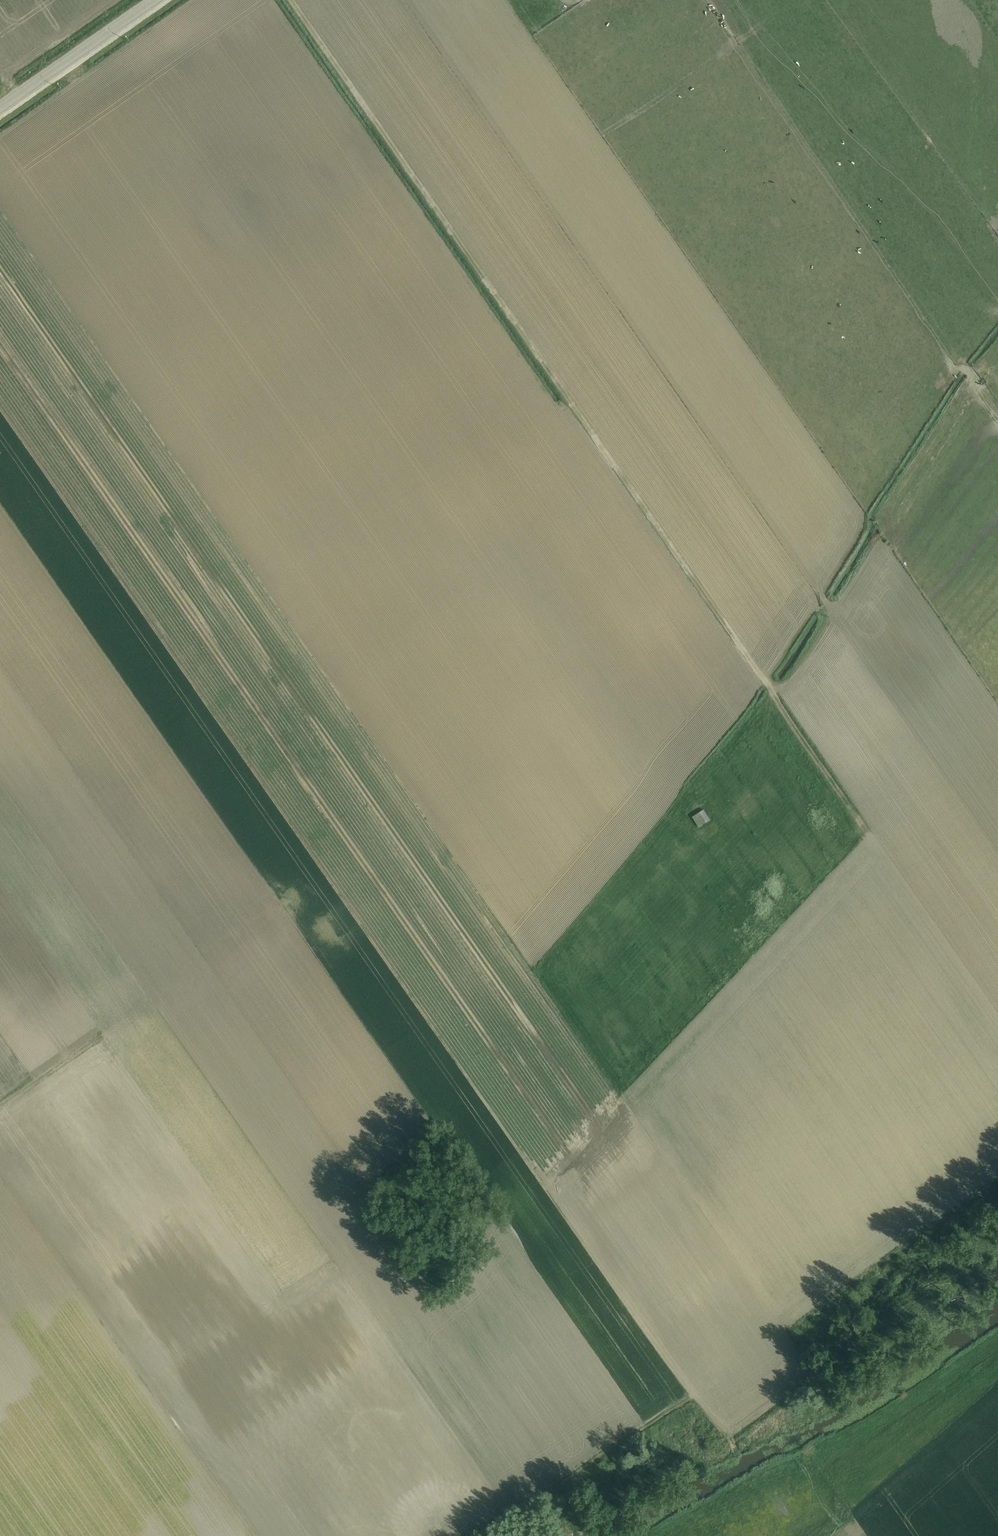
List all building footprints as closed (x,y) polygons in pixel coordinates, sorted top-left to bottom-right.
[(972,401),(963,393),(955,401),(963,410),(972,401)] [(703,809),(692,817),(699,827),(710,819),(703,809)]
